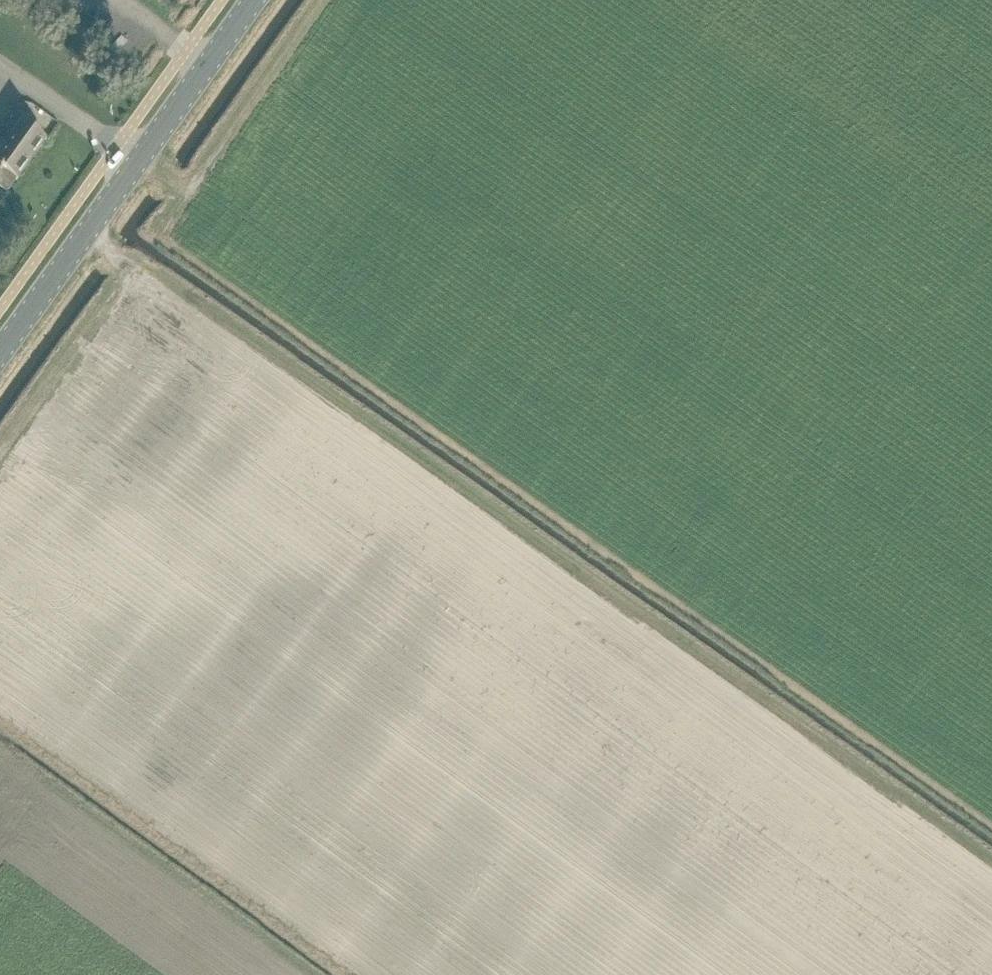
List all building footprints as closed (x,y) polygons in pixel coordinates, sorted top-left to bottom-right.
[(5,145),(30,163),(45,142),(13,119),(4,131),(12,136),(5,145)] [(30,163),(5,145),(0,141),(0,191),(6,195),(30,163)]
